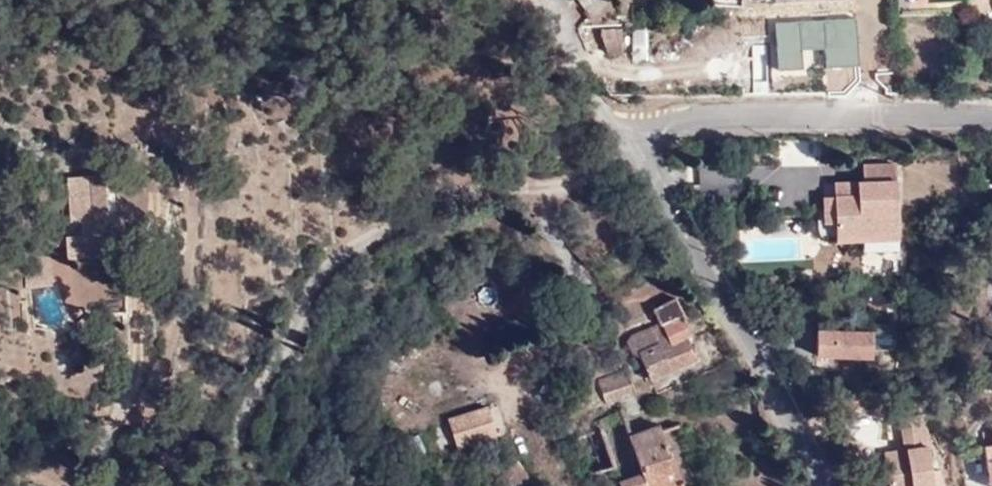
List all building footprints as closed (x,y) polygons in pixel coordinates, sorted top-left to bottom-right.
[(132,165),(113,169),(119,208),(139,205),(132,165)] [(835,234),(861,233),(895,232),(895,165),(862,165),(862,183),(856,183),(856,197),(823,197),(823,209),(823,222),(835,221),(835,234)] [(119,208),(113,169),(60,177),(66,218),(78,216),(80,232),(65,234),(68,254),(122,246),(117,208),(119,208)] [(860,241),(861,233),(835,234),(835,221),(823,222),(823,209),(816,209),(816,230),(818,234),(821,238),(827,240),(860,241)] [(685,320),(681,312),(674,297),(651,309),(658,323),(631,335),(627,343),(632,352),(638,355),(650,380),(696,359),(686,337),(690,335),(686,327),(683,321),(685,320)] [(875,329),(818,326),(818,353),(875,356),(875,329)] [(625,371),(593,384),(602,403),(633,391),(625,371)] [(487,410),(450,424),(461,455),(499,439),(487,410)] [(628,437),(643,474),(620,482),(622,485),(683,485),(659,425),(628,437)] [(883,451),(888,485),(937,485),(931,445),(883,451)] [(982,448),(987,483),(991,483),(991,447),(982,448)]
